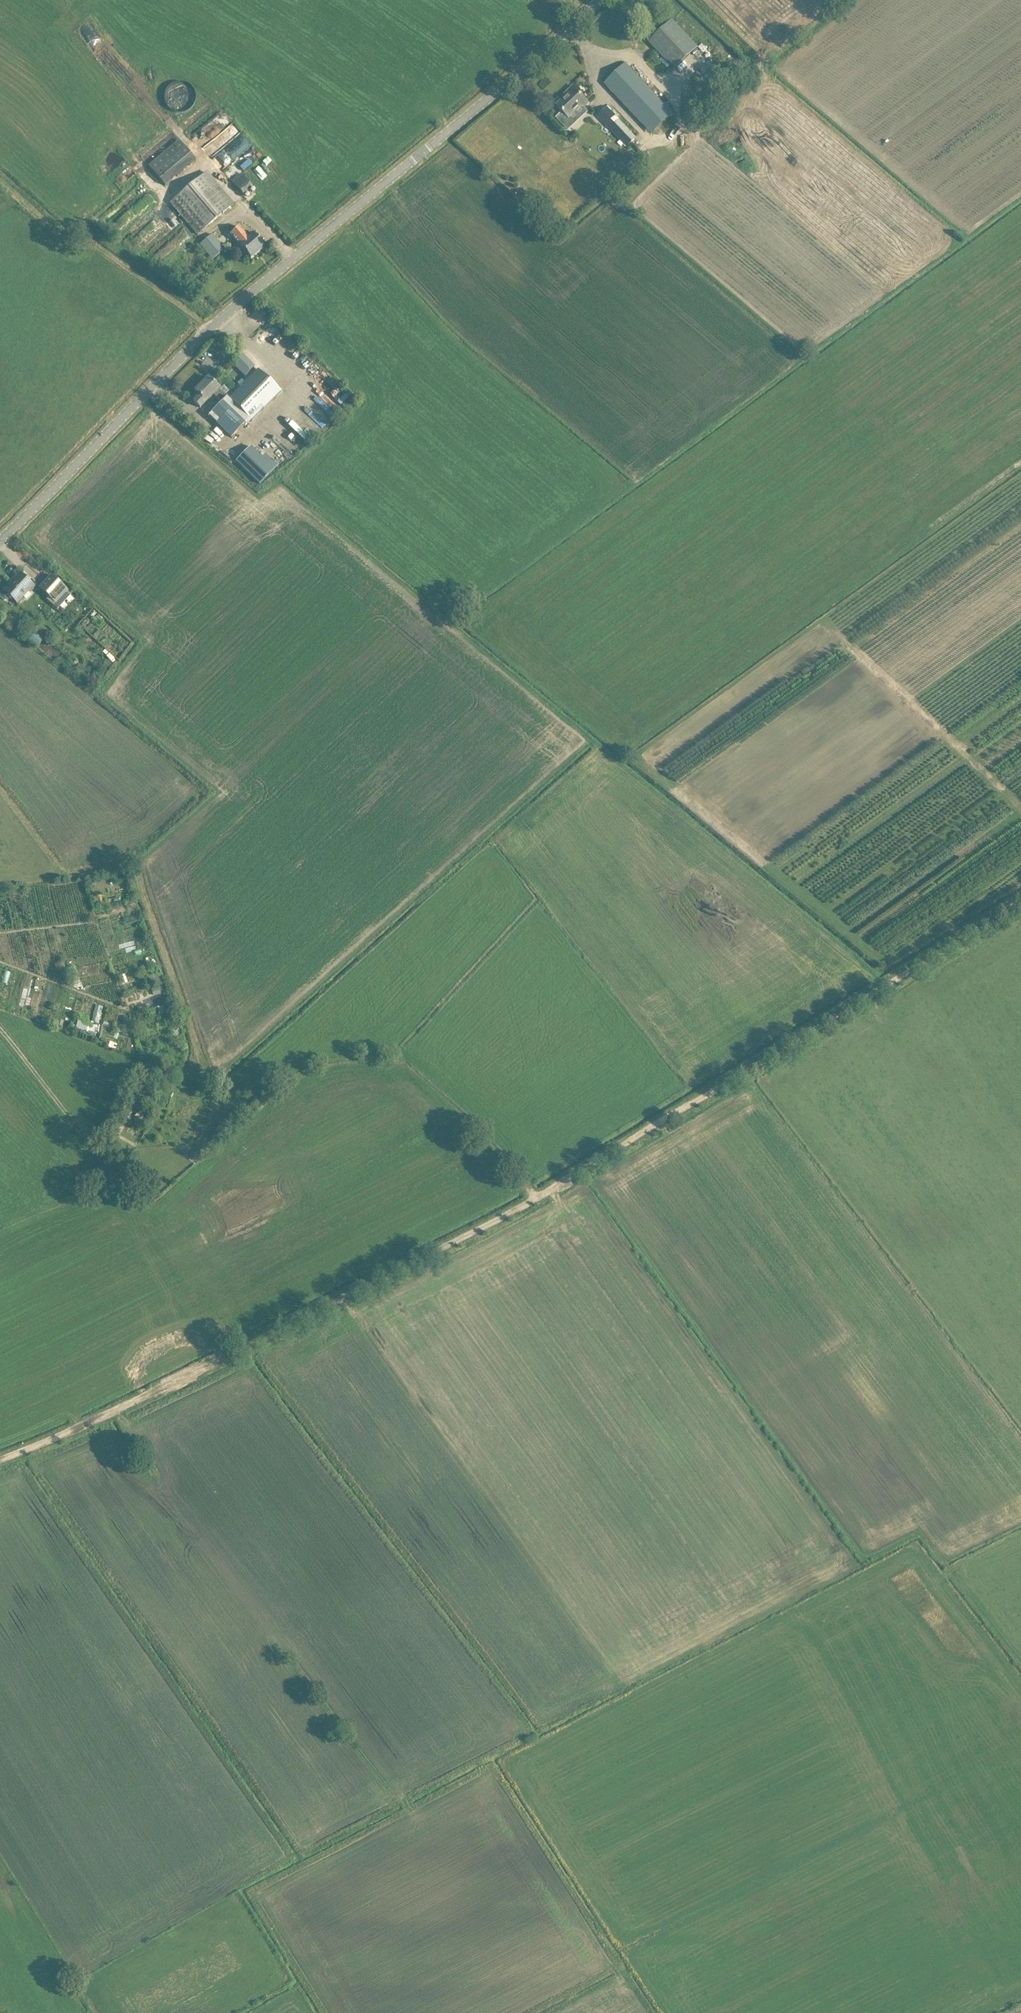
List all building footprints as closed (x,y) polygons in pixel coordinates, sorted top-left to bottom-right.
[(672,21),(649,42),(674,69),(697,48),(672,21)] [(673,114),(640,79),(626,64),(605,84),(641,124),(652,113),(662,124),(673,114)] [(164,102),(167,106),(171,110),(175,112),(181,112),(186,111),(190,107),(193,103),(194,98),(194,93),(191,88),(188,84),(183,82),(178,81),(174,82),(169,84),(166,88),(164,92),(163,97),(164,102)] [(588,103),(580,94),(573,87),(566,94),(567,96),(557,106),(569,118),(581,107),(583,109),(588,103)] [(607,107),(597,116),(626,147),(636,138),(607,107)] [(179,141),(149,167),(166,187),(196,162),(179,141)] [(270,171),(276,166),(267,157),(261,162),(270,171)] [(206,173),(170,203),(197,235),(233,204),(206,173)] [(240,174),(231,181),(243,196),(252,188),(240,174)] [(230,234),(251,259),(265,247),(252,233),(247,237),(239,227),(230,234)] [(144,247),(151,239),(140,229),(132,237),(144,247)] [(200,246),(212,260),(224,250),(213,236),(200,246)] [(238,356),(229,364),(241,376),(250,367),(238,356)] [(208,378),(195,391),(199,396),(193,402),(200,408),(213,395),(221,403),(208,416),(232,440),(252,420),(253,422),(281,393),(273,385),(257,371),(229,400),(218,390),(219,389),(208,378)] [(296,416),(286,426),(305,443),(315,433),(296,416)] [(250,447),(236,462),(259,484),(274,470),(250,447)] [(20,573),(0,594),(1,597),(4,601),(7,600),(10,597),(17,603),(33,585),(20,573)] [(51,576),(40,589),(57,605),(69,592),(51,576)] [(41,641),(29,630),(24,636),(36,647),(41,641)] [(91,1021),(98,1023),(103,1006),(95,1005),(91,1021)] [(118,1016),(116,1033),(128,1034),(130,1018),(118,1016)] [(95,1034),(97,1024),(76,1021),(75,1031),(95,1034)]
